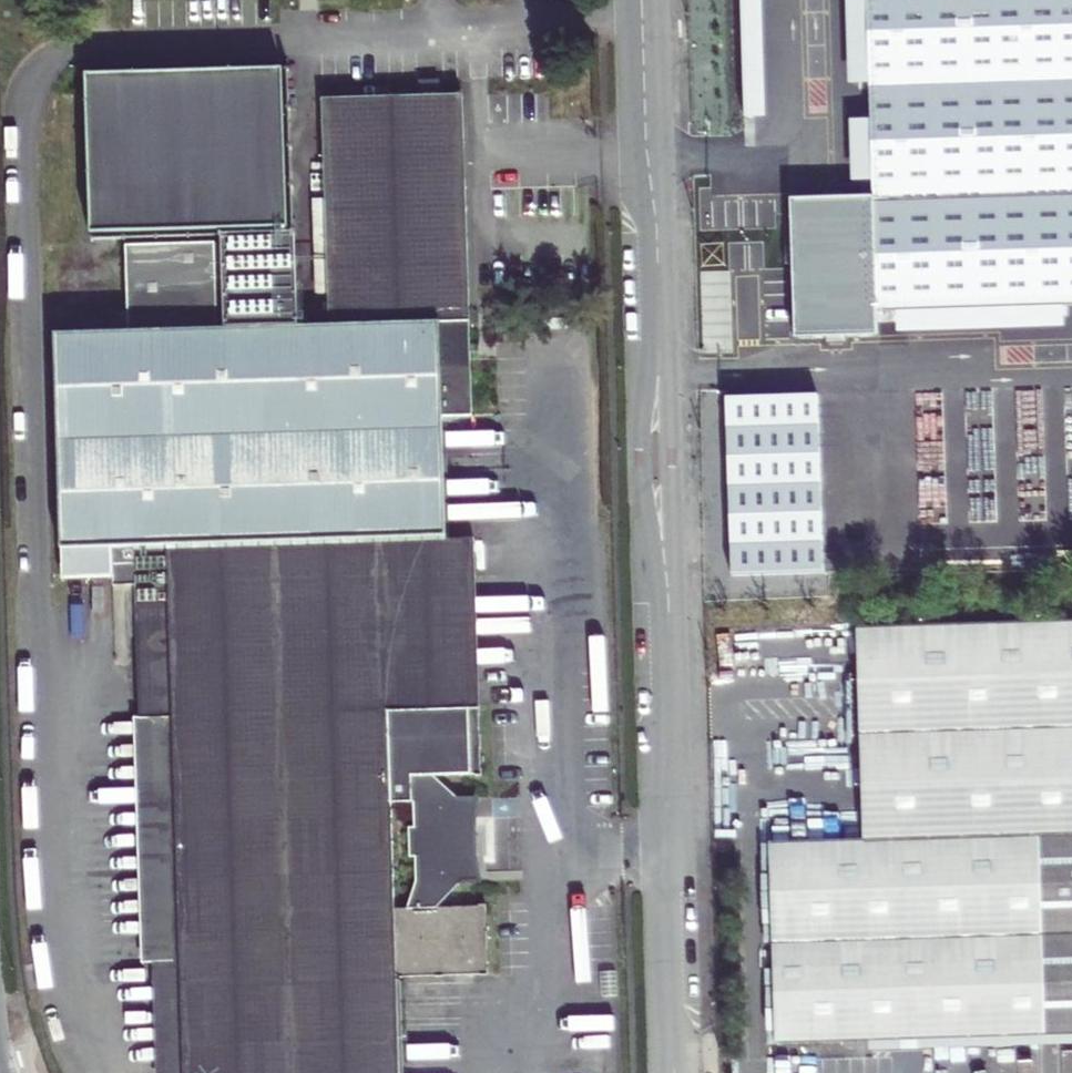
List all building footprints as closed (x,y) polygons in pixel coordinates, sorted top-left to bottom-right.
[(874,198),(792,199),(798,337),(879,334),(879,312),(1071,306),(1071,0),(867,0),(874,198)] [(288,235),(283,71),(84,77),(90,236),(255,231),(255,236),(220,237),(223,329),(297,327),(294,235),(288,235)] [(480,361),(479,346),(471,346),(463,95),(322,99),(326,200),(315,200),(318,295),(329,294),(330,326),(219,330),(216,244),(125,247),(128,333),(55,335),(61,525),(445,513),(442,417),(473,417),(471,361),(480,361)] [(114,588),(141,587),(139,551),(170,550),(186,1072),(409,1072),(407,988),(397,989),(396,982),(488,980),(486,909),(437,911),(461,885),(476,884),(471,860),(471,856),(471,832),(471,829),(474,798),(458,798),(427,780),(481,778),(474,540),(446,540),(445,513),(61,525),(63,581),(114,579),(114,588)] [(139,551),(141,587),(145,719),(135,719),(142,964),(153,964),(156,1072),(186,1072),(170,550),(139,551)] [(1071,1033),(1071,623),(857,628),(863,840),(768,844),(774,1046),(1071,1033)]
